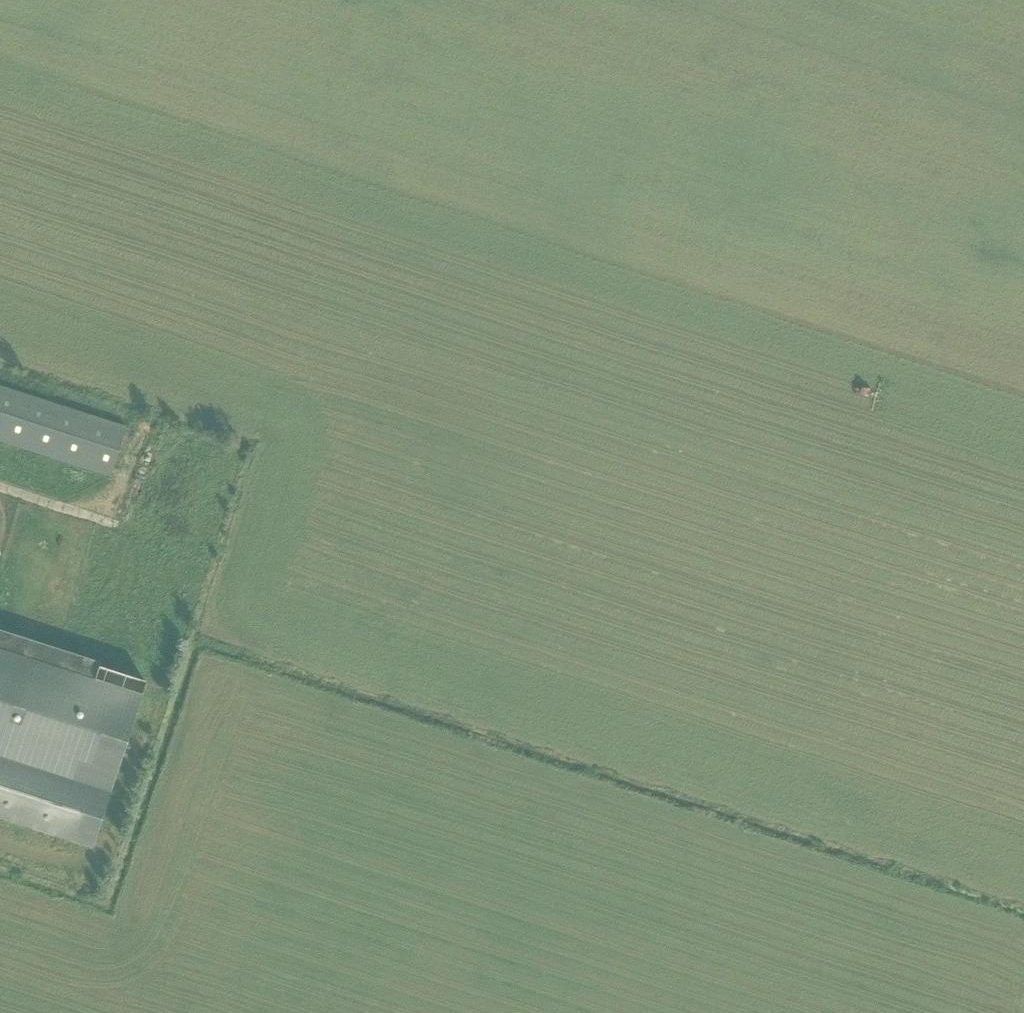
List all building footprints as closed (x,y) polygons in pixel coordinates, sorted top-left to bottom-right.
[(110,477),(126,428),(0,388),(0,441),(110,477)] [(92,849),(125,745),(140,699),(92,684),(0,654),(0,819),(92,849)]
